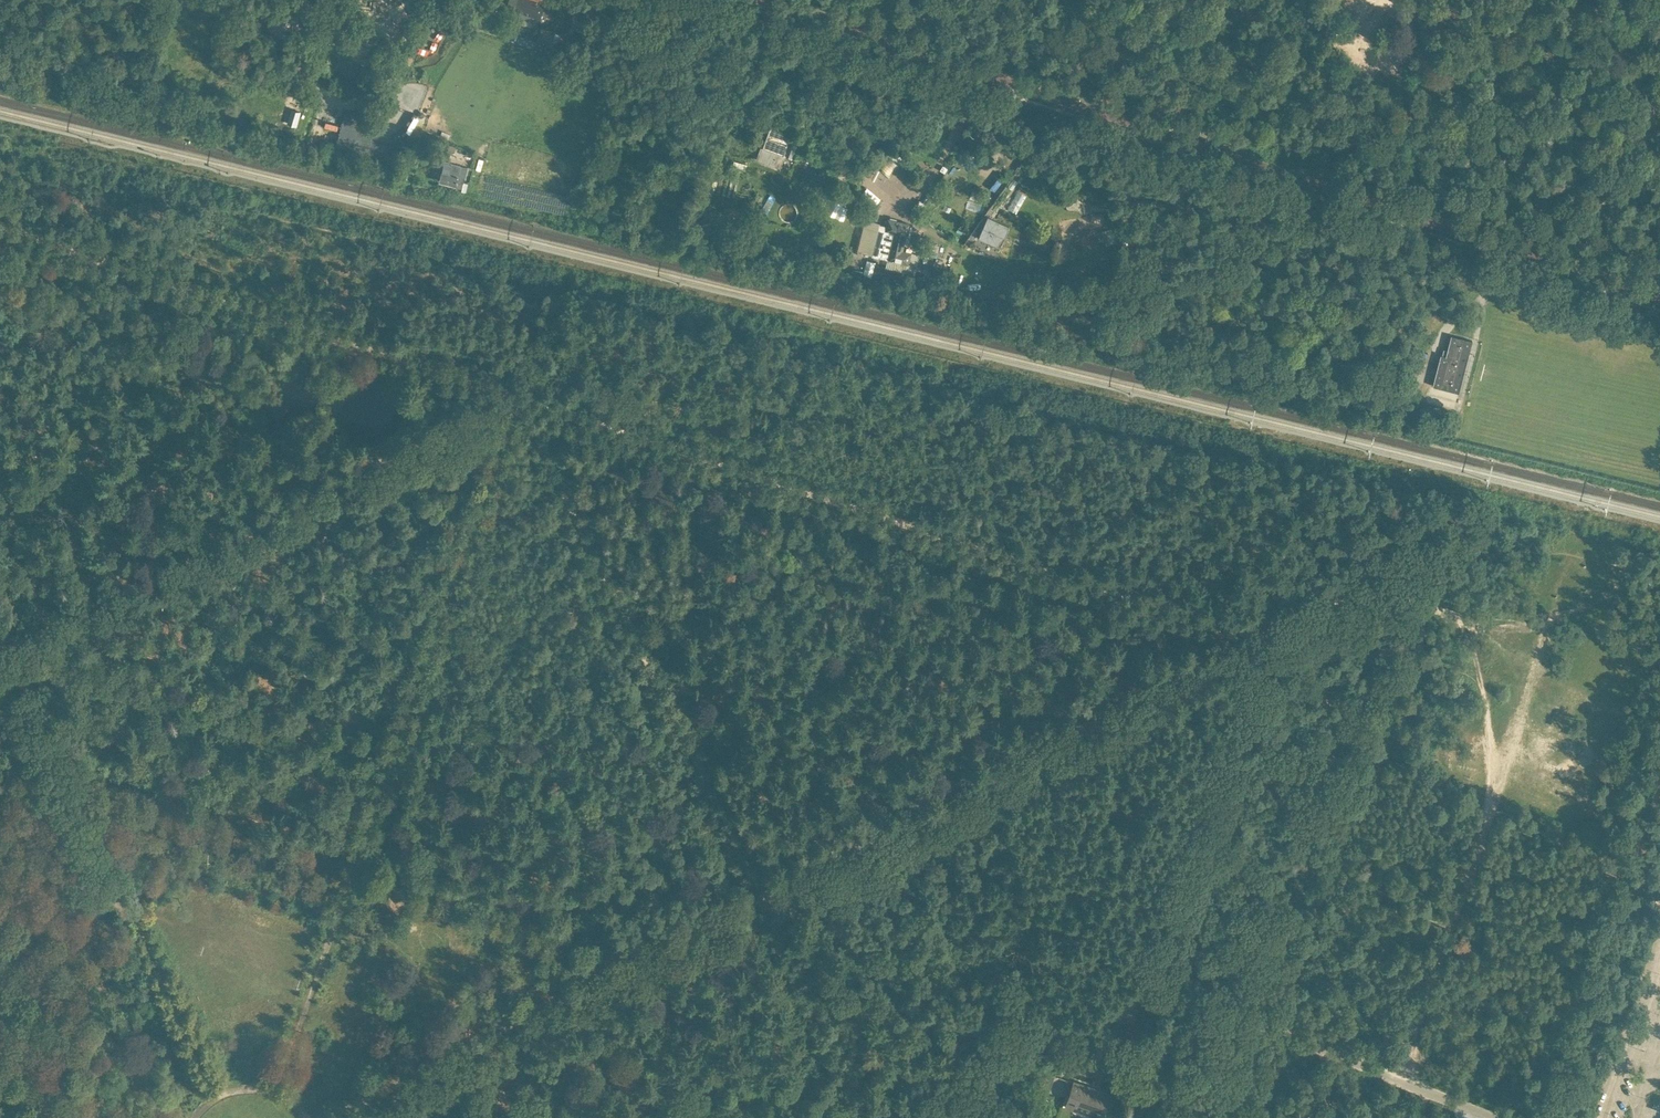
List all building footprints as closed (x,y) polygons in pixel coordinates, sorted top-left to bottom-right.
[(506,13),(510,14),(507,24),(533,33),(535,25),(543,28),(549,9),(554,11),(556,6),(550,4),(552,0),(510,0),(506,13)] [(432,108),(434,85),(409,82),(406,105),(432,108)] [(346,111),(337,152),(372,160),(385,163),(388,149),(375,146),(382,119),(346,111)] [(774,129),(767,151),(787,158),(794,136),(774,129)] [(396,165),(404,134),(398,133),(391,164),(396,165)] [(705,135),(699,133),(697,139),(709,144),(712,136),(706,133),(705,135)] [(404,157),(400,176),(407,177),(411,158),(404,157)] [(459,174),(461,166),(445,162),(440,181),(457,185),(456,189),(466,191),(470,177),(459,174)] [(1008,172),(1002,168),(990,184),(997,189),(1008,172)] [(881,205),(884,200),(871,191),(868,197),(881,205)] [(827,213),(844,219),(850,201),(832,195),(827,213)] [(779,206),(760,199),(755,214),(773,220),(779,206)] [(987,215),(978,237),(1000,246),(1009,225),(987,215)] [(902,250),(909,224),(888,218),(885,230),(879,228),(872,255),(907,264),(911,252),(902,250)] [(848,272),(850,264),(833,258),(830,267),(848,272)] [(874,278),(875,259),(866,259),(865,277),(874,278)] [(1441,354),(1433,386),(1459,392),(1472,340),(1451,335),(1446,356),(1441,354)] [(1108,1104),(1109,1101),(1108,1101),(1111,1093),(1081,1083),(1080,1084),(1074,1082),(1070,1092),(1065,1108),(1097,1117),(1104,1117),(1108,1104)]
